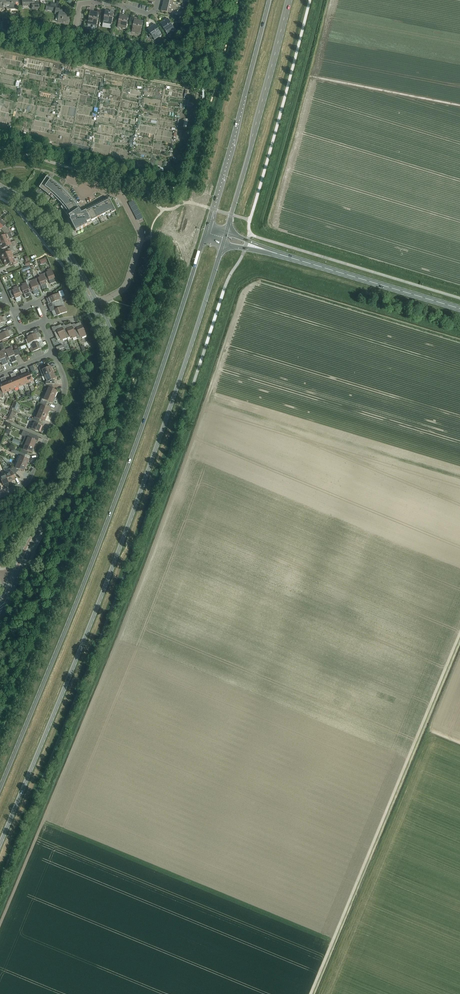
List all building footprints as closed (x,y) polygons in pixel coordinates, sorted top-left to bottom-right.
[(23,6),(32,6),(32,9),(39,9),(39,2),(34,2),(34,0),(22,0),(23,6)] [(176,8),(177,6),(172,5),(173,1),(168,0),(164,0),(163,5),(176,8)] [(161,11),(171,13),(171,9),(176,10),(176,8),(163,5),(161,11)] [(62,13),(63,10),(56,8),(55,14),(59,15),(58,22),(63,23),(64,22),(68,22),(69,15),(62,13)] [(114,12),(105,10),(103,23),(111,25),(114,12)] [(98,13),(90,11),(87,24),(96,26),(98,13)] [(128,16),(120,14),(117,27),(126,29),(128,16)] [(167,18),(160,23),(167,34),(174,30),(167,18)] [(143,21),(134,19),(131,32),(140,34),(143,21)] [(154,40),(162,35),(154,24),(147,29),(154,40)] [(51,194),(54,196),(60,202),(65,208),(63,210),(68,217),(70,220),(76,231),(92,223),(91,221),(111,211),(112,213),(116,211),(110,199),(82,213),(79,209),(74,202),(68,195),(61,188),(54,182),(47,177),(40,186),(44,189),(43,190),(46,193),(49,195),(51,194)] [(3,232),(8,229),(5,225),(6,225),(1,220),(0,222),(0,230),(1,229),(3,232)] [(9,240),(12,238),(8,229),(3,232),(5,235),(0,237),(0,243),(9,240)] [(13,247),(16,246),(14,241),(10,243),(9,240),(0,243),(0,244),(2,249),(9,246),(10,248),(13,247)] [(10,248),(7,249),(8,252),(2,255),(4,260),(13,256),(12,253),(15,252),(13,247),(10,248)] [(13,256),(4,260),(6,266),(13,263),(14,265),(19,263),(18,258),(14,259),(13,256)] [(55,278),(51,268),(47,270),(48,272),(43,274),(46,281),(49,280),(50,284),(55,282),(54,278),(55,278)] [(40,277),(35,279),(38,286),(41,285),(42,289),(47,287),(46,284),(47,283),(46,281),(43,274),(39,275),(40,277)] [(31,283),(27,284),(30,292),(32,290),(34,295),(39,293),(38,289),(39,289),(38,286),(35,279),(31,281),(31,283)] [(30,292),(27,284),(26,283),(22,284),(23,286),(18,288),(21,295),(24,294),(25,298),(30,296),(29,293),(30,292)] [(21,295),(18,288),(17,286),(13,288),(14,290),(9,291),(12,299),(15,297),(16,302),(22,300),(20,296),(21,296),(21,295)] [(49,309),(64,303),(61,297),(64,295),(62,290),(59,292),(59,293),(46,298),(49,304),(47,304),(49,309)] [(66,308),(64,303),(49,309),(50,311),(51,311),(54,317),(57,315),(57,316),(67,312),(65,308),(66,308)] [(72,327),(74,330),(76,337),(77,339),(86,335),(82,326),(81,322),(75,325),(74,323),(71,325),(72,327)] [(76,337),(74,330),(72,327),(71,325),(71,323),(65,326),(65,325),(61,326),(62,328),(63,328),(67,338),(70,337),(71,339),(76,337)] [(62,328),(61,326),(61,325),(55,327),(55,326),(52,327),(53,331),(54,331),(57,340),(60,339),(61,340),(67,338),(63,328),(62,328)] [(10,327),(0,331),(0,335),(0,336),(0,340),(0,341),(10,337),(10,336),(13,335),(10,327)] [(30,343),(37,340),(37,339),(41,337),(39,332),(38,328),(32,330),(33,331),(26,334),(28,339),(26,339),(28,344),(30,343)] [(37,340),(30,343),(28,344),(32,352),(41,348),(41,347),(44,346),(42,341),(38,343),(37,340)] [(6,351),(9,360),(10,359),(12,363),(17,361),(15,356),(20,354),(18,348),(13,351),(11,348),(5,350),(6,351)] [(0,362),(1,362),(3,366),(8,364),(7,361),(9,360),(6,351),(3,352),(2,350),(0,351),(0,362)] [(45,376),(53,372),(51,366),(48,367),(47,365),(39,368),(41,373),(43,373),(45,376)] [(56,378),(53,372),(45,376),(47,382),(46,382),(46,384),(52,384),(55,384),(53,379),(56,378)] [(30,373),(25,375),(28,383),(33,381),(30,373)] [(25,375),(20,377),(23,385),(28,383),(25,375)] [(20,377),(15,379),(18,387),(23,385),(20,377)] [(15,379),(10,381),(13,389),(18,387),(15,379)] [(10,381),(5,383),(8,391),(13,389),(10,381)] [(3,399),(4,396),(3,393),(8,391),(5,383),(0,385),(0,398),(3,399)] [(52,389),(52,384),(46,384),(46,387),(49,388),(46,394),(55,397),(57,391),(52,389)] [(52,403),(55,397),(46,394),(44,399),(42,399),(40,403),(46,405),(48,401),(52,403)] [(45,407),(46,405),(40,403),(39,406),(41,407),(39,412),(47,415),(50,409),(45,407)] [(45,421),(47,415),(39,412),(37,417),(35,416),(33,419),(39,422),(40,419),(45,421)] [(39,422),(33,419),(32,419),(31,421),(34,423),(32,428),(29,427),(28,429),(35,432),(35,430),(40,432),(43,426),(38,424),(39,422)] [(23,442),(26,444),(34,447),(37,441),(38,441),(39,437),(23,431),(21,435),(25,437),(23,442)] [(21,449),(20,452),(26,454),(27,451),(32,453),(34,447),(26,444),(23,450),(21,449)] [(18,462),(26,466),(29,460),(29,459),(30,456),(26,454),(20,452),(16,461),(18,462)] [(24,472),(26,466),(18,462),(16,468),(13,467),(12,468),(16,472),(19,470),(24,472)] [(14,475),(16,472),(12,468),(10,470),(11,472),(6,474),(9,482),(15,480),(14,475)] [(6,474),(0,477),(0,476),(0,485),(0,480),(1,480),(3,485),(9,482),(6,474)]
